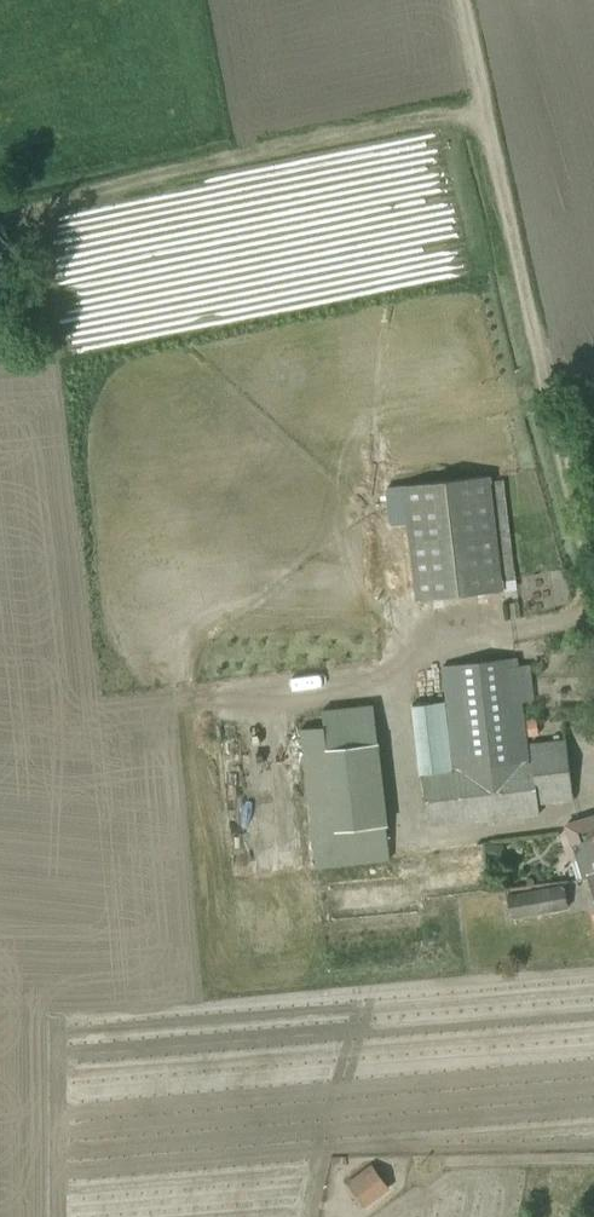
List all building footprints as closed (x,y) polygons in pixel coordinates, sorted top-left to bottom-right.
[(417,601),(501,591),(488,476),(404,486),(417,601)] [(537,803),(549,802),(573,799),(566,740),(542,743),(529,745),(531,763),(526,764),(514,659),(443,668),(447,701),(414,704),(422,776),(428,827),(538,814),(537,803)] [(390,862),(386,827),(373,708),(319,715),(320,726),(302,729),(308,793),(317,870),(390,862)] [(565,826),(581,878),(585,877),(592,874),(593,874),(593,816),(565,826)] [(491,843),(484,841),(486,859),(499,862),(502,845),(491,843)] [(593,903),(593,874),(592,874),(585,877),(593,903)] [(563,883),(506,895),(511,920),(568,909),(563,883)] [(390,1190),(371,1165),(348,1182),(366,1207),(390,1190)]
